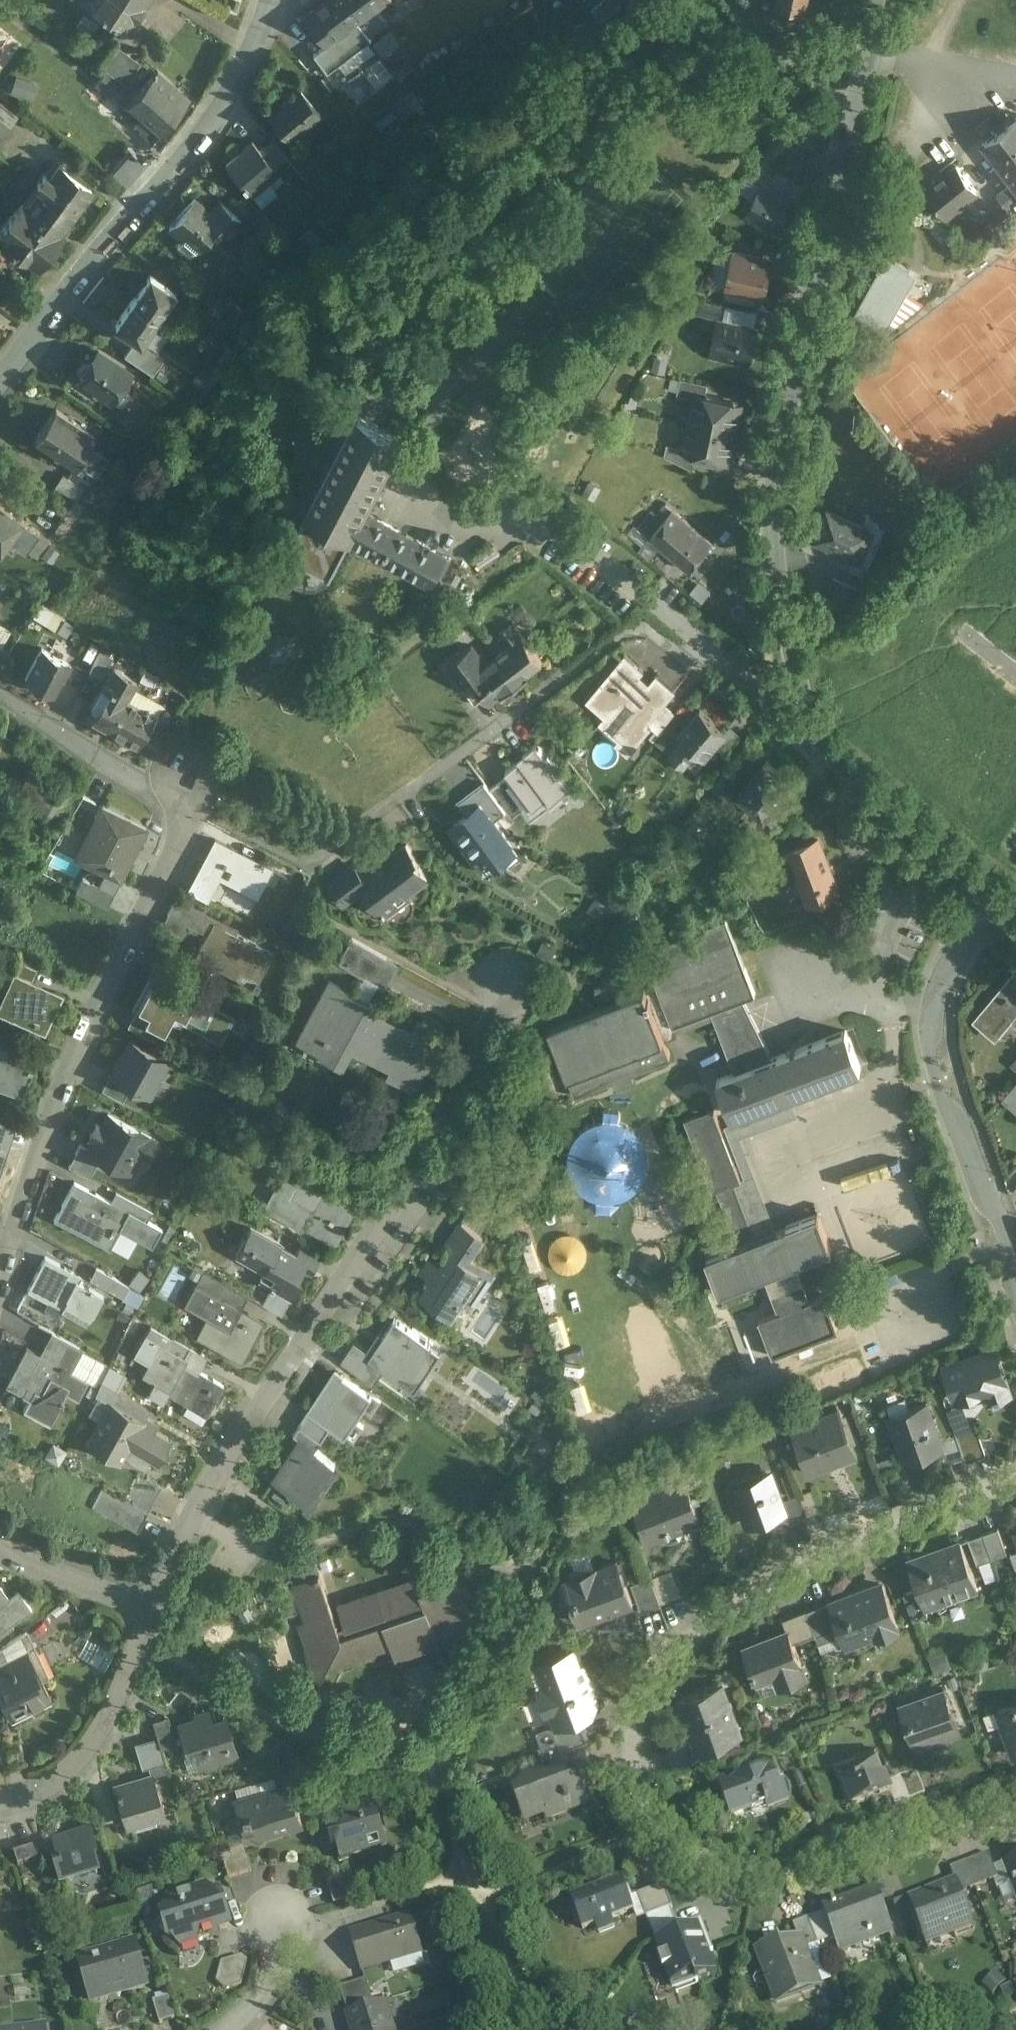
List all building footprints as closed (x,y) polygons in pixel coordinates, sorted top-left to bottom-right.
[(123,0),(82,0),(88,4),(87,4),(127,31),(140,12),(123,0)] [(140,12),(148,0),(123,0),(140,12)] [(327,1),(328,2),(304,19),(326,51),(341,40),(340,39),(358,26),(340,0),(328,0),(327,1)] [(358,26),(376,13),(377,14),(391,3),(389,0),(340,0),(358,26)] [(600,6),(610,18),(623,8),(616,0),(607,0),(600,6)] [(623,8),(633,0),(616,0),(623,8)] [(777,3),(792,7),(791,11),(798,13),(799,9),(805,10),(808,0),(778,0),(777,3)] [(377,14),(376,13),(358,26),(368,41),(387,28),(377,14)] [(389,36),(373,47),(373,48),(382,61),(398,50),(389,36)] [(373,48),(358,58),(367,71),(382,61),(373,48)] [(340,80),(326,62),(311,74),(324,92),(340,80)] [(122,83),(106,71),(97,83),(113,95),(122,83)] [(18,72),(12,83),(33,94),(39,83),(18,72)] [(157,72),(156,74),(155,73),(153,75),(154,76),(129,104),(161,133),(186,106),(176,96),(180,92),(157,72)] [(302,93),(270,119),(289,144),(321,118),(302,93)] [(810,109),(793,127),(802,135),(819,117),(810,109)] [(9,124),(0,117),(0,136),(9,124)] [(984,143),(983,144),(984,145),(1013,180),(997,194),(1007,205),(1013,200),(1015,203),(1015,117),(984,143)] [(263,157),(252,143),(239,154),(241,158),(229,167),(243,184),(242,185),(245,190),(246,189),(252,195),(278,174),(263,157)] [(291,164),(276,146),(263,157),(278,174),(291,164)] [(27,204),(21,199),(0,226),(0,234),(16,246),(37,263),(62,231),(60,229),(92,189),(59,163),(49,176),(44,171),(36,181),(42,185),(27,204)] [(957,165),(925,191),(945,216),(958,205),(959,207),(966,202),(964,200),(977,190),(957,165)] [(777,188),(775,192),(760,185),(747,212),(778,228),(794,197),(777,188)] [(220,203),(210,214),(194,199),(170,226),(183,239),(187,235),(199,245),(200,247),(211,235),(214,238),(216,238),(218,238),(219,237),(224,241),(241,222),(220,203)] [(1,265),(16,246),(0,234),(0,265),(1,265)] [(199,245),(187,235),(183,239),(177,246),(188,257),(199,245)] [(772,259),(734,250),(727,285),(762,293),(765,293),(772,259)] [(910,267),(888,254),(887,255),(883,252),(876,265),(878,266),(877,268),(880,270),(856,312),(855,311),(855,312),(878,325),(878,324),(877,324),(885,310),(889,312),(892,311),(895,306),(898,305),(908,288),(907,285),(901,282),(909,268),(910,268),(910,267)] [(175,291),(150,272),(132,297),(158,316),(175,291)] [(762,293),(727,285),(723,301),(727,302),(758,309),(762,293)] [(158,316),(132,297),(114,322),(140,340),(158,316)] [(721,302),(702,298),(700,309),(718,313),(721,302)] [(758,309),(727,302),(723,318),(744,322),(744,323),(755,326),(758,309)] [(744,322),(723,318),(720,331),(715,329),(710,349),(750,358),(757,326),(755,326),(744,323),(744,322)] [(161,357),(133,338),(124,352),(152,370),(161,357)] [(110,397),(130,369),(92,342),(72,370),(110,397)] [(708,380),(681,374),(677,390),(695,394),(696,390),(706,392),(708,380)] [(706,392),(696,390),(695,394),(690,417),(735,427),(739,408),(731,406),(733,397),(706,392)] [(96,433),(55,403),(32,435),(74,465),(78,459),(96,471),(107,456),(89,443),(96,433)] [(325,575),(332,568),(352,531),(433,574),(438,564),(443,567),(452,548),(448,546),(448,545),(367,502),(404,433),(360,410),(288,545),(286,554),(287,563),(292,571),(299,577),(308,580),(317,579),(325,575)] [(735,427),(690,417),(685,442),(685,445),(695,447),(722,452),(724,445),(731,446),(735,427)] [(685,442),(668,439),(665,450),(691,462),(695,447),(685,445),(685,442)] [(84,485),(67,473),(62,470),(54,482),(76,496),(84,485)] [(657,510),(652,506),(638,523),(650,533),(673,503),(667,498),(657,510)] [(0,500),(0,547),(9,535),(25,546),(38,528),(0,500)] [(713,536),(673,503),(650,533),(690,565),(713,536)] [(865,523),(829,509),(818,537),(849,549),(854,538),(858,540),(865,523)] [(50,536),(38,528),(25,546),(36,554),(50,536)] [(857,583),(834,575),(829,589),(852,598),(857,583)] [(36,598),(29,612),(67,629),(73,615),(36,598)] [(523,629),(513,616),(500,626),(510,640),(497,649),(517,675),(544,655),(523,629)] [(9,626),(0,620),(0,641),(9,626)] [(262,624),(263,651),(292,651),(292,623),(262,624)] [(488,657),(473,638),(449,656),(464,675),(465,676),(472,670),(488,690),(491,695),(517,675),(497,649),(488,657)] [(70,660),(41,644),(24,675),(53,691),(61,675),(62,676),(70,660)] [(112,654),(99,647),(88,668),(101,676),(112,654)] [(625,651),(586,697),(608,715),(607,716),(618,725),(618,724),(628,732),(630,729),(631,730),(639,721),(638,720),(641,716),(647,720),(661,704),(642,688),(646,682),(638,675),(644,667),(625,651)] [(114,663),(104,678),(93,698),(99,701),(91,716),(109,726),(127,695),(137,677),(114,663)] [(488,690),(472,670),(465,676),(464,675),(460,678),(476,699),(488,690)] [(676,686),(657,670),(646,682),(642,688),(661,704),(664,701),(676,686)] [(127,695),(109,726),(137,742),(154,711),(127,695)] [(661,704),(647,720),(659,731),(675,710),(664,701),(661,704)] [(700,707),(679,732),(674,728),(672,730),(666,724),(656,740),(684,764),(697,749),(704,755),(726,729),(700,707)] [(546,754),(536,742),(524,751),(525,753),(506,768),(510,772),(509,772),(522,790),(519,792),(528,804),(528,803),(531,807),(548,794),(551,799),(573,783),(549,751),(546,754)] [(776,766),(767,758),(741,789),(753,799),(751,802),(752,803),(765,814),(771,807),(791,784),(773,769),(776,766)] [(522,790),(509,772),(490,787),(507,808),(513,816),(528,804),(519,792),(522,790)] [(485,779),(466,794),(475,806),(487,823),(494,818),(507,808),(490,787),(485,779)] [(145,823),(101,800),(94,813),(99,816),(82,848),(107,861),(104,866),(105,867),(99,878),(112,885),(118,874),(119,874),(145,823)] [(771,807),(765,814),(752,803),(741,816),(766,837),(783,817),(771,807)] [(494,818),(487,823),(475,806),(454,822),(479,854),(473,859),(484,872),(516,847),(494,818)] [(207,831),(220,833),(222,822),(209,820),(207,831)] [(260,860),(214,835),(193,875),(212,886),(213,885),(212,884),(218,873),(244,887),(249,878),(261,884),(271,866),(263,861),(264,860),(261,859),(260,860)] [(838,888),(818,838),(788,850),(808,900),(838,888)] [(417,856),(407,842),(388,856),(386,853),(361,872),(355,877),(363,887),(372,900),(372,905),(375,910),(380,910),(383,914),(409,894),(406,891),(428,875),(415,857),(417,856)] [(355,864),(328,884),(342,903),(363,887),(355,877),(361,872),(355,864)] [(91,875),(82,871),(75,884),(83,889),(91,875)] [(99,878),(91,875),(83,889),(105,900),(112,886),(99,878)] [(212,886),(193,875),(187,886),(207,896),(212,886)] [(203,913),(174,897),(161,921),(180,931),(186,919),(194,924),(197,919),(200,920),(203,913)] [(273,951),(213,918),(199,945),(203,947),(205,944),(214,949),(212,954),(241,970),(238,975),(252,983),(251,984),(257,987),(260,980),(258,979),(273,951)] [(725,922),(642,955),(658,992),(646,997),(663,1040),(713,1021),(743,1008),(741,1002),(742,1001),(755,996),(725,922)] [(387,957),(352,938),(339,962),(374,981),(387,957)] [(36,960),(14,950),(8,964),(12,966),(13,964),(30,972),(36,960)] [(198,986),(157,963),(133,1009),(163,1025),(173,1006),(213,1028),(224,1007),(196,991),(198,986)] [(30,972),(13,964),(12,966),(4,983),(10,985),(3,1000),(32,1014),(32,1015),(36,1017),(37,1016),(47,1021),(61,990),(40,980),(41,978),(30,972)] [(1013,971),(977,1015),(995,1031),(1015,1007),(1015,974),(1013,971)] [(375,1005),(329,980),(296,1040),(307,1046),(309,1041),(345,1061),(352,1047),(390,1068),(412,1028),(374,1007),(375,1005)] [(644,992),(548,1031),(574,1098),(613,1082),(616,1089),(635,1082),(632,1074),(670,1059),(663,1040),(646,997),(644,992)] [(773,1060),(742,1001),(741,1002),(743,1008),(713,1021),(734,1075),(773,1060)] [(163,1025),(133,1009),(127,1019),(157,1036),(163,1025)] [(446,1035),(417,1019),(412,1028),(390,1068),(389,1070),(418,1086),(446,1035)] [(734,1075),(718,1081),(732,1118),(770,1103),(774,1112),(790,1106),(786,1097),(860,1068),(846,1031),(773,1060),(734,1075)] [(0,1032),(0,1046),(5,1048),(9,1036),(0,1032)] [(130,1084),(150,1095),(171,1058),(130,1036),(109,1073),(130,1084)] [(3,1052),(5,1048),(0,1046),(0,1081),(21,1089),(31,1063),(3,1052)] [(124,1095),(130,1084),(109,1073),(103,1084),(124,1095)] [(1003,1099),(1015,1109),(1015,1083),(1003,1099)] [(155,1135),(107,1109),(101,1120),(96,1118),(89,1130),(94,1132),(88,1143),(88,1144),(100,1151),(123,1163),(134,1144),(146,1151),(155,1135)] [(741,1183),(713,1112),(684,1123),(712,1194),(716,1193),(738,1247),(755,1240),(733,1186),(741,1183)] [(100,1151),(88,1144),(88,1143),(80,1138),(68,1160),(89,1172),(100,1151)] [(356,1204),(323,1186),(323,1187),(298,1173),(293,1181),(285,1195),(309,1208),(302,1221),(303,1222),(336,1239),(356,1204)] [(110,1197),(74,1177),(54,1214),(77,1226),(79,1222),(105,1236),(108,1230),(110,1231),(115,1222),(114,1221),(116,1215),(122,1219),(129,1207),(110,1197)] [(309,1208),(285,1195),(293,1181),(284,1177),(268,1206),(302,1225),(303,1222),(302,1221),(309,1208)] [(152,1206),(116,1187),(110,1197),(129,1207),(146,1216),(152,1206)] [(146,1216),(129,1207),(122,1219),(116,1215),(114,1221),(115,1222),(152,1242),(161,1224),(146,1216)] [(483,1222),(469,1212),(463,1221),(480,1232),(484,1226),(483,1222)] [(738,1247),(705,1259),(719,1294),(764,1276),(778,1313),(759,1320),(773,1355),(839,1330),(825,1294),(810,1300),(795,1264),(832,1249),(818,1215),(755,1240),(738,1247)] [(463,1221),(462,1220),(448,1241),(455,1246),(469,1255),(470,1254),(483,1234),(480,1232),(463,1221)] [(295,1250),(284,1244),(284,1243),(278,1240),(279,1239),(250,1223),(235,1249),(263,1265),(258,1274),(269,1280),(268,1281),(272,1283),(263,1299),(280,1309),(305,1264),(313,1268),(317,1262),(296,1250),(295,1250)] [(323,1251),(302,1239),(296,1250),(317,1262),(323,1251)] [(455,1246),(442,1265),(434,1259),(425,1272),(433,1278),(422,1294),(451,1313),(461,1299),(463,1296),(461,1295),(479,1268),(466,1260),(469,1255),(455,1246)] [(80,1272),(45,1253),(28,1284),(48,1295),(50,1292),(63,1299),(64,1300),(67,1294),(92,1307),(102,1291),(92,1285),(92,1284),(88,1282),(88,1283),(77,1277),(80,1272)] [(494,1271),(470,1254),(469,1255),(466,1260),(479,1268),(461,1295),(463,1296),(461,1299),(471,1305),(494,1271)] [(115,1273),(95,1262),(89,1273),(108,1284),(115,1273)] [(129,1280),(115,1273),(108,1284),(122,1291),(129,1280)] [(217,1290),(194,1278),(183,1298),(209,1313),(198,1333),(205,1336),(207,1338),(205,1340),(208,1341),(209,1339),(212,1340),(240,1356),(263,1315),(240,1303),(217,1290)] [(247,1291),(224,1278),(217,1290),(240,1303),(247,1291)] [(92,1307),(67,1294),(64,1300),(63,1299),(60,1304),(85,1318),(91,1308),(92,1308),(92,1307)] [(441,1346),(394,1315),(383,1331),(379,1328),(367,1345),(354,1337),(342,1356),(375,1378),(385,1363),(415,1384),(441,1346)] [(222,1378),(183,1356),(185,1353),(186,1352),(164,1340),(170,1331),(149,1319),(132,1348),(147,1357),(140,1368),(152,1374),(150,1376),(152,1377),(147,1387),(161,1395),(166,1386),(205,1409),(222,1378)] [(78,1339),(57,1327),(50,1340),(56,1343),(71,1351),(78,1339)] [(192,1343),(170,1331),(164,1340),(186,1352),(192,1343)] [(56,1343),(51,1353),(38,1346),(39,1346),(25,1338),(5,1376),(6,1377),(7,1377),(21,1385),(22,1386),(26,1378),(39,1386),(32,1398),(50,1408),(47,1414),(49,1415),(60,1395),(61,1396),(63,1392),(62,1392),(65,1385),(77,1392),(87,1373),(66,1361),(71,1351),(56,1343)] [(995,1346),(969,1355),(971,1359),(944,1369),(955,1400),(983,1389),(987,1400),(1012,1391),(995,1346)] [(112,1368),(105,1365),(100,1374),(107,1377),(112,1368)] [(382,1397),(336,1366),(309,1406),(334,1422),(355,1437),(364,1423),(358,1418),(366,1407),(372,1411),(382,1397)] [(107,1377),(100,1374),(94,1387),(108,1394),(97,1413),(102,1416),(99,1421),(93,1432),(117,1445),(123,1435),(156,1453),(170,1430),(154,1421),(155,1418),(138,1408),(144,1398),(107,1377)] [(927,1401),(889,1414),(904,1454),(932,1444),(927,1429),(930,1428),(930,1426),(935,1424),(927,1401)] [(840,1408),(792,1426),(809,1470),(856,1452),(840,1408)] [(322,1434),(298,1418),(292,1428),(300,1434),(315,1444),(322,1434)] [(975,1421),(954,1429),(956,1435),(965,1457),(985,1450),(975,1421)] [(315,1444),(300,1434),(273,1473),(309,1497),(320,1482),(315,1478),(324,1465),(329,1468),(336,1458),(315,1444)] [(956,1435),(941,1440),(950,1463),(965,1457),(956,1435)] [(160,1480),(136,1467),(129,1479),(154,1492),(160,1480)] [(129,1479),(108,1468),(101,1482),(146,1506),(154,1492),(129,1479)] [(766,1469),(740,1479),(736,1487),(747,1517),(755,1520),(781,1511),(784,1503),(783,1499),(773,1473),(766,1469)] [(684,1471),(632,1491),(649,1536),(669,1528),(670,1531),(673,1529),(672,1527),(701,1516),(684,1471)] [(101,1482),(91,1500),(137,1525),(146,1506),(101,1482)] [(812,1488),(799,1493),(807,1515),(820,1510),(812,1488)] [(807,1515),(799,1493),(783,1499),(784,1503),(781,1511),(783,1518),(791,1521),(807,1515)] [(998,1526),(983,1532),(992,1556),(1007,1550),(998,1526)] [(983,1532),(968,1537),(978,1562),(992,1556),(983,1532)] [(960,1539),(908,1559),(918,1586),(925,1604),(977,1583),(960,1539)] [(617,1556),(565,1576),(581,1620),(633,1600),(617,1556)] [(673,1567),(650,1575),(660,1601),(682,1593),(673,1567)] [(418,1573),(380,1586),(387,1608),(357,1619),(355,1616),(353,1615),(350,1615),(347,1616),(346,1619),(346,1622),(339,1625),(320,1571),(292,1581),(305,1617),(297,1620),(314,1666),(328,1661),(330,1658),(355,1649),(356,1652),(393,1640),(397,1652),(433,1640),(426,1621),(487,1600),(457,1574),(422,1586),(418,1573)] [(650,1575),(631,1582),(641,1610),(660,1603),(660,1601),(650,1575)] [(30,1598),(17,1581),(8,1588),(0,1577),(0,1621),(30,1598)] [(870,1583),(829,1598),(839,1623),(847,1643),(899,1623),(883,1582),(871,1587),(870,1583)] [(925,1604),(918,1586),(904,1591),(914,1618),(929,1613),(925,1604)] [(830,1599),(807,1608),(815,1630),(816,1632),(839,1623),(830,1599)] [(807,1608),(783,1617),(788,1627),(789,1627),(793,1639),(815,1630),(807,1608)] [(24,1625),(2,1639),(8,1654),(24,1647),(30,1644),(23,1628),(27,1626),(25,1622),(23,1623),(24,1625)] [(788,1627),(743,1644),(756,1678),(775,1671),(780,1684),(807,1674),(793,1639),(789,1627),(788,1627)] [(24,1647),(8,1654),(2,1639),(0,1640),(0,1681),(15,1713),(48,1697),(37,1674),(24,1647)] [(48,1669),(35,1642),(30,1644),(24,1647),(37,1674),(48,1669)] [(572,1646),(536,1660),(539,1668),(536,1673),(550,1708),(554,1707),(559,1722),(555,1723),(556,1724),(556,1725),(579,1717),(593,1711),(595,1706),(591,1694),(591,1684),(578,1648),(572,1646)] [(723,1679),(678,1697),(694,1737),(698,1749),(700,1748),(743,1732),(723,1679)] [(943,1686),(899,1703),(911,1736),(920,1740),(939,1732),(943,1724),(956,1719),(943,1686)] [(996,1708),(1013,1753),(1015,1752),(1015,1701),(996,1708)] [(211,1718),(208,1719),(204,1706),(203,1707),(205,1713),(200,1715),(200,1714),(196,1712),(178,1718),(186,1745),(182,1746),(188,1764),(200,1760),(201,1760),(207,1763),(216,1760),(219,1754),(219,1755),(237,1749),(224,1709),(222,1710),(224,1714),(220,1715),(220,1714),(211,1717),(211,1718)] [(579,1717),(556,1725),(556,1724),(552,1726),(561,1749),(583,1741),(588,1739),(579,1717)] [(164,1755),(157,1732),(142,1737),(149,1760),(164,1755)] [(583,1741),(561,1749),(565,1761),(566,1760),(570,1771),(592,1763),(583,1741)] [(875,1748),(837,1762),(853,1804),(891,1790),(886,1778),(875,1748)] [(565,1761),(511,1781),(526,1821),(544,1815),(545,1819),(589,1803),(583,1789),(586,1788),(583,1780),(582,1779),(580,1778),(578,1778),(573,1779),(570,1771),(566,1760),(565,1761)] [(772,1763),(738,1776),(740,1780),(721,1787),(728,1807),(736,1804),(739,1812),(752,1807),(751,1805),(765,1800),(766,1804),(767,1804),(769,1808),(789,1800),(783,1785),(780,1786),(772,1763)] [(916,1767),(901,1773),(910,1797),(925,1791),(916,1767)] [(152,1771),(114,1782),(126,1822),(164,1810),(152,1771)] [(901,1773),(886,1778),(891,1790),(895,1803),(910,1797),(901,1773)] [(291,1781),(238,1797),(235,1802),(238,1813),(243,1815),(249,1836),(303,1820),(291,1781)] [(812,1796),(790,1805),(799,1831),(822,1823),(812,1796)] [(376,1807),(329,1820),(341,1861),(387,1848),(376,1807)] [(88,1821),(64,1828),(66,1837),(57,1839),(60,1851),(53,1853),(62,1885),(98,1874),(92,1854),(97,1852),(88,1821)] [(36,1849),(32,1838),(12,1844),(19,1868),(44,1860),(41,1848),(36,1849)] [(244,1847),(221,1853),(229,1878),(252,1871),(244,1847)] [(989,1852),(966,1860),(976,1885),(998,1877),(989,1852)] [(1005,1861),(1015,1892),(1015,1857),(1005,1861)] [(966,1860),(950,1866),(955,1879),(956,1879),(961,1891),(976,1885),(966,1860)] [(352,1875),(327,1882),(334,1905),(359,1898),(352,1875)] [(621,1878),(571,1897),(583,1930),(633,1911),(621,1878)] [(955,1879),(909,1896),(926,1941),(973,1924),(961,1891),(956,1879),(955,1879)] [(664,1885),(638,1895),(647,1917),(673,1908),(664,1885)] [(873,1885),(835,1900),(834,1898),(831,1899),(832,1901),(825,1904),(827,1910),(837,1936),(842,1949),(890,1930),(873,1885)] [(211,1890),(198,1894),(194,1890),(175,1896),(173,1901),(166,1903),(164,1913),(171,1920),(169,1929),(172,1933),(171,1938),(180,1946),(214,1936),(215,1932),(226,1928),(227,1927),(228,1926),(229,1923),(228,1919),(226,1917),(225,1917),(222,1916),(221,1911),(223,1901),(211,1890)] [(673,1908),(647,1917),(653,1934),(679,1924),(673,1908)] [(827,1910),(808,1917),(818,1943),(837,1936),(827,1910)] [(411,1916),(351,1934),(362,1972),(422,1954),(411,1916)] [(808,1917),(793,1922),(798,1936),(802,1935),(807,1947),(818,1943),(808,1917)] [(700,1923),(663,1937),(681,1983),(717,1969),(700,1923)] [(798,1936),(781,1943),(779,1939),(758,1947),(762,1958),(759,1959),(765,1973),(770,1971),(780,1997),(820,1982),(807,1947),(802,1935),(798,1936)] [(136,1940),(98,1951),(99,1952),(82,1957),(94,1999),(127,1989),(127,1991),(145,1986),(136,1955),(140,1954),(136,1940)] [(243,1956),(222,1962),(217,1982),(225,1990),(242,1985),(248,1961),(243,1956)] [(367,1981),(349,1987),(356,2011),(374,2006),(367,1981)] [(157,2020),(173,2018),(170,1996),(154,1998),(157,2020)] [(348,2014),(352,2029),(394,2029),(385,2003),(374,2006),(356,2011),(348,2014)]
